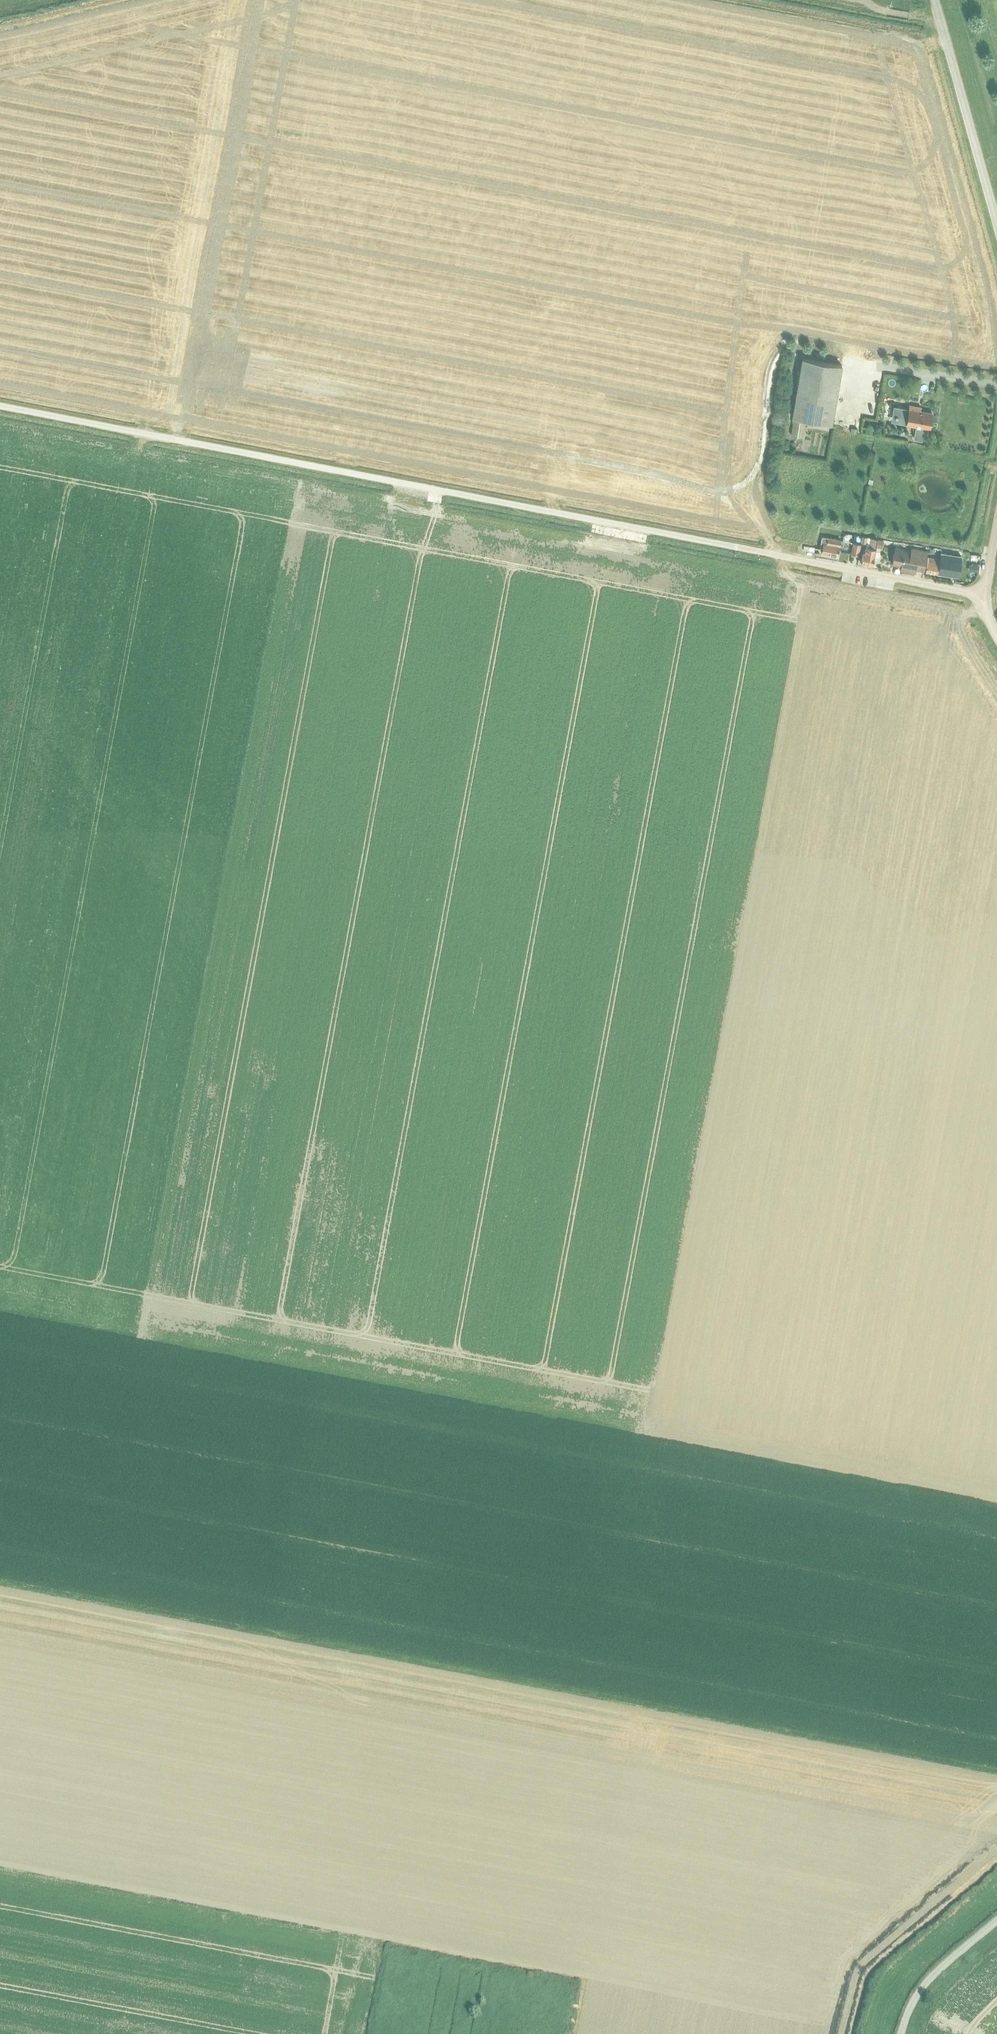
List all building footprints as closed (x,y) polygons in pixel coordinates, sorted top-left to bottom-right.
[(793,417),(832,424),(842,365),(803,358),(793,417)] [(910,405),(907,423),(930,428),(933,413),(921,410),(921,407),(910,405)] [(829,537),(822,536),(820,549),(822,549),(822,553),(838,556),(841,540),(829,537)] [(791,545),(792,538),(783,537),(782,543),(791,545)] [(861,562),(872,564),(875,550),(877,539),(871,538),(870,547),(866,546),(865,552),(863,552),(861,562)] [(851,553),(859,555),(861,544),(853,542),(851,553)] [(895,548),(892,564),(902,565),(901,569),(916,572),(916,568),(924,570),(928,550),(912,547),(911,552),(905,551),(905,550),(895,548)] [(942,549),(941,558),(940,559),(938,573),(953,576),(955,563),(952,563),(951,565),(950,565),(950,560),(952,551),(942,549)] [(938,573),(940,559),(931,557),(931,560),(928,559),(926,572),(938,573)]
